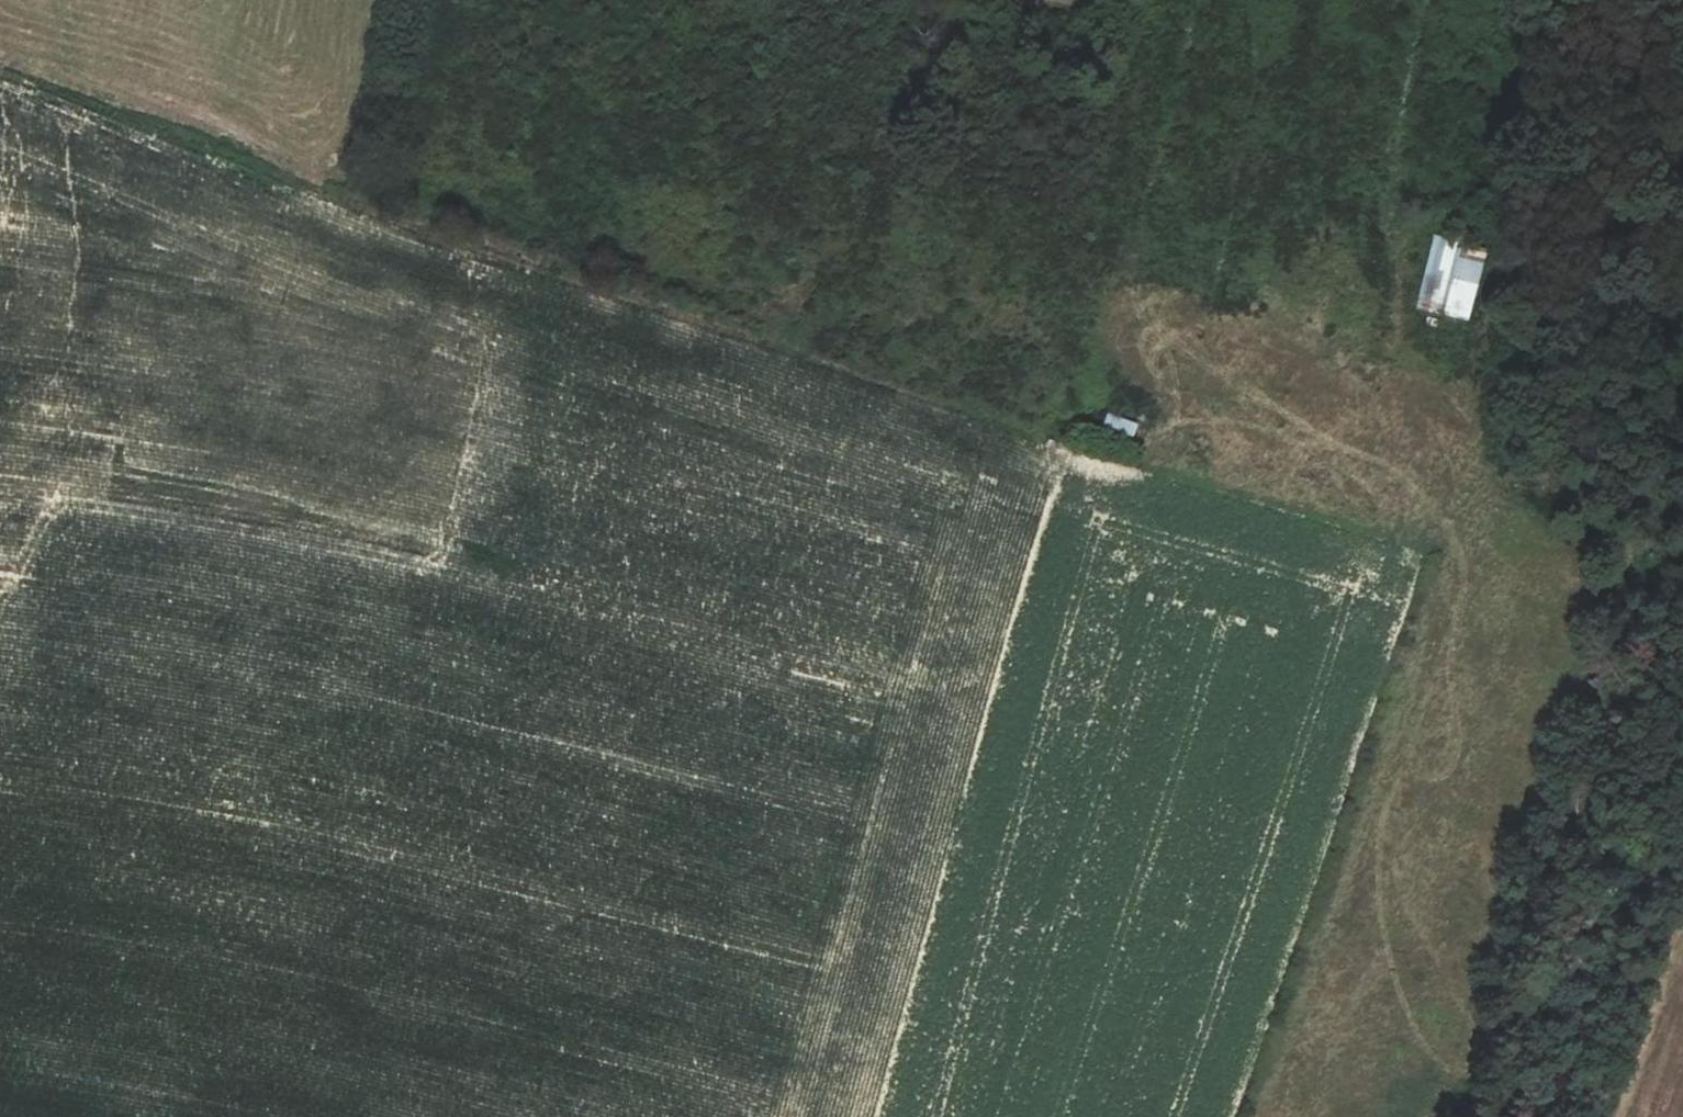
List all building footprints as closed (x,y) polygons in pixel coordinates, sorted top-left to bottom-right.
[(1431,242),(1413,308),(1467,322),(1484,256),(1431,242)] [(1133,439),(1138,423),(1106,414),(1102,430),(1133,439)]
